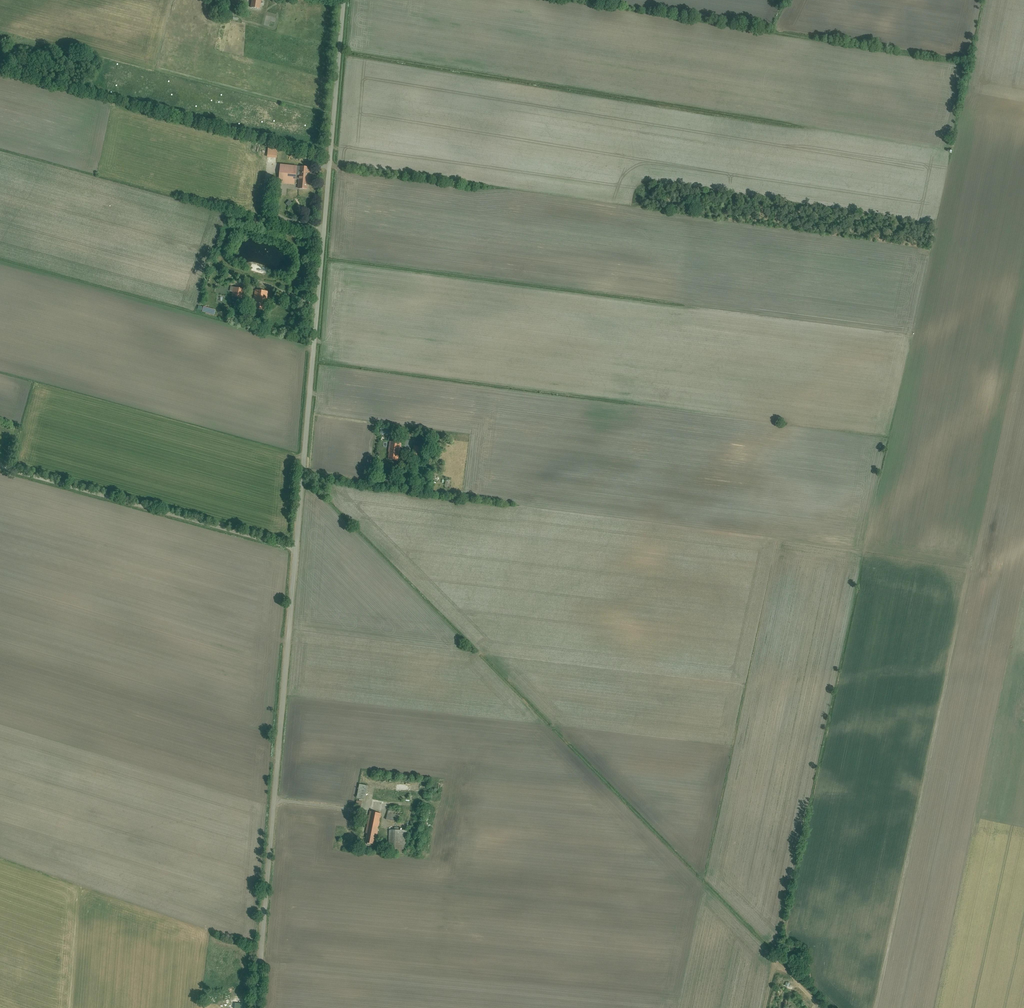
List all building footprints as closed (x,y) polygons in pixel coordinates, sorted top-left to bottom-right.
[(250,7),(262,9),(263,0),(252,0),(250,7)] [(268,149),(266,162),(276,163),(278,150),(268,149)] [(310,168),(281,165),(280,178),(299,179),(298,188),(308,189),(310,168)] [(304,203),(297,202),(295,211),(303,212),(304,203)] [(234,288),(232,296),(243,299),(245,290),(234,288)] [(266,310),(268,292),(258,291),(256,309),(266,310)] [(401,444),(389,442),(387,459),(398,460),(401,444)] [(360,785),(357,799),(366,801),(369,787),(360,785)] [(382,814),(370,812),(364,842),(375,844),(382,814)] [(407,830),(389,830),(388,845),(407,846),(407,830)]
